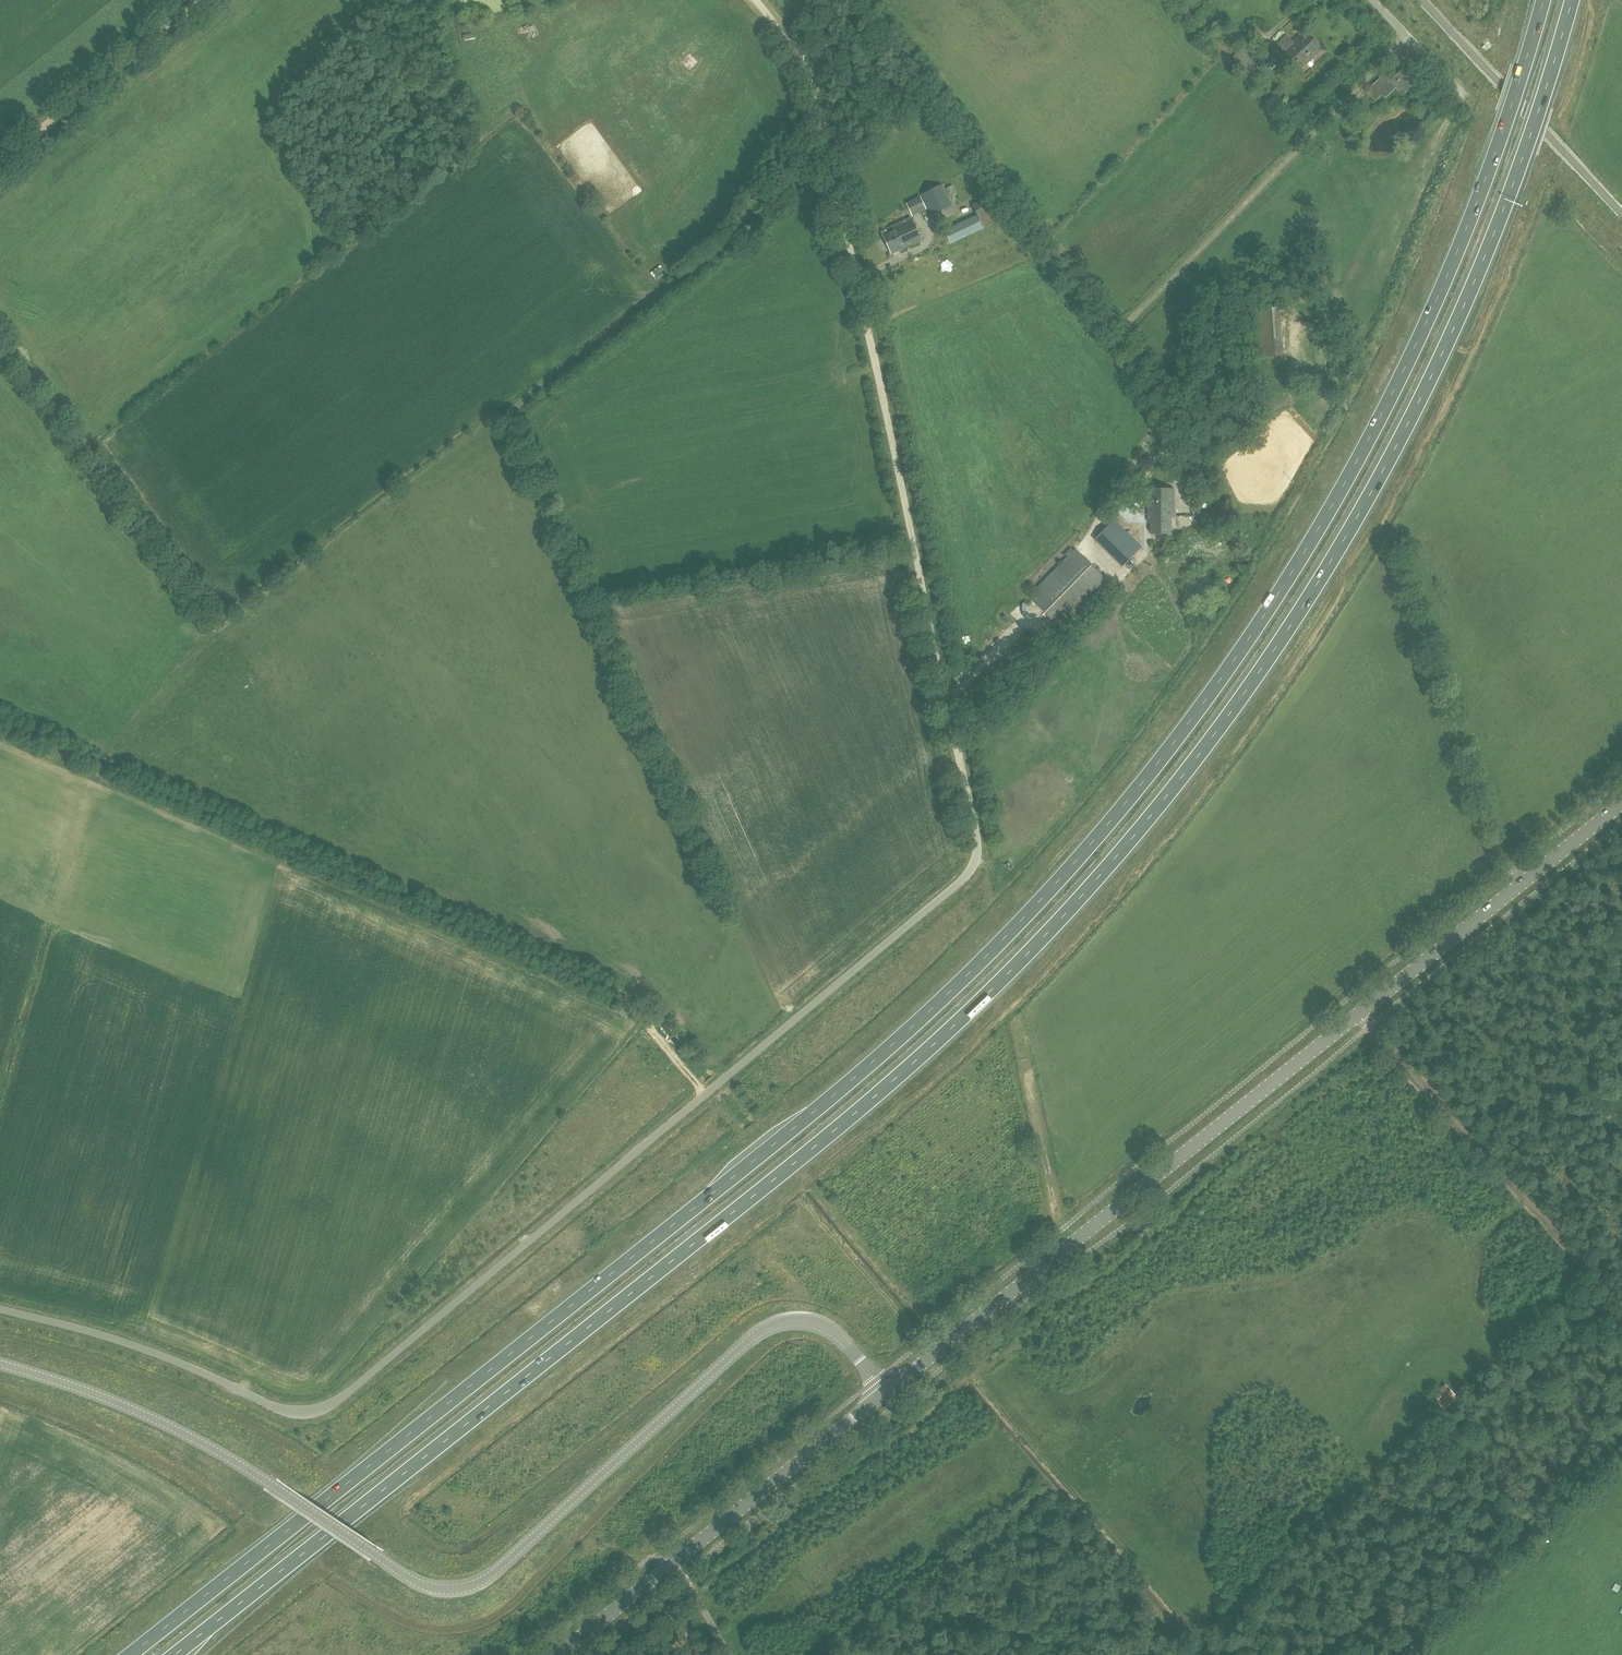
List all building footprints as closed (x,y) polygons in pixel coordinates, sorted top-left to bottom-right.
[(1293,42),(1287,36),(1279,44),(1302,68),(1322,49),(1305,31),(1293,42)] [(1256,65),(1266,75),(1279,64),(1268,54),(1256,65)] [(1385,73),(1366,92),(1375,101),(1382,95),(1385,98),(1390,94),(1395,88),(1402,95),(1416,82),(1414,80),(1415,79),(1411,71),(1408,73),(1403,69),(1391,80),(1385,73)] [(923,95),(913,103),(919,110),(929,102),(923,95)] [(813,172),(810,174),(802,179),(808,190),(820,182),(813,172)] [(922,194),(932,216),(953,205),(942,184),(922,194)] [(906,202),(912,216),(927,209),(920,196),(906,202)] [(978,216),(951,229),(957,241),(983,228),(978,216)] [(892,253),(922,240),(912,219),(882,232),(892,253)] [(1187,474),(1190,486),(1200,484),(1197,471),(1187,474)] [(1149,488),(1149,522),(1151,522),(1151,534),(1171,534),(1172,517),(1176,517),(1176,510),(1174,510),(1174,488),(1149,488)] [(1123,565),(1141,548),(1114,521),(1096,539),(1123,565)] [(1107,581),(1075,550),(1030,596),(1061,627),(1107,581)] [(477,1248),(500,1223),(495,1219),(472,1244),(477,1248)] [(1086,1241),(1096,1232),(1092,1227),(1082,1236),(1086,1241)] [(485,1309),(491,1316),(498,1309),(492,1302),(485,1309)] [(1445,1383),(1431,1396),(1445,1410),(1458,1398),(1445,1383)] [(1546,1567),(1548,1560),(1541,1558),(1539,1565),(1546,1567)]
